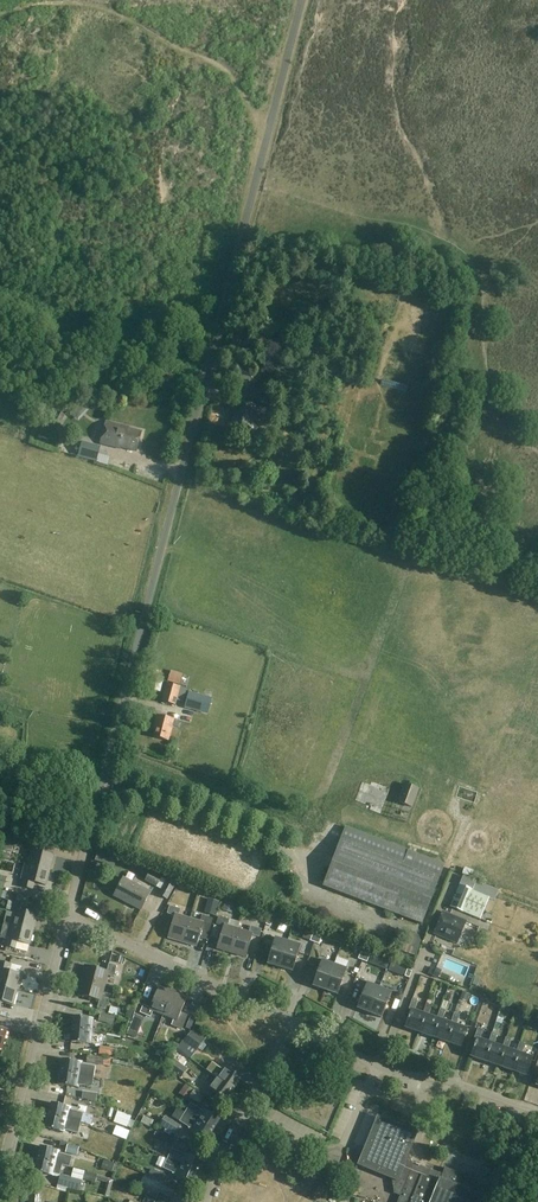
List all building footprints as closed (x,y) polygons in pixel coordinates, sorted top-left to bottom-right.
[(369,331),(378,334),(381,322),(372,320),(369,331)] [(307,368),(317,371),(323,351),(312,348),(307,368)] [(241,373),(237,390),(247,393),(252,376),(241,373)] [(260,435),(267,410),(237,401),(230,429),(249,434),(250,432),(260,435)] [(59,427),(65,416),(58,411),(52,423),(59,427)] [(134,452),(139,434),(128,431),(126,428),(105,423),(100,445),(119,450),(121,448),(134,452)] [(97,462),(101,447),(82,442),(78,457),(97,462)] [(171,670),(168,681),(180,684),(184,673),(171,670)] [(184,702),(187,690),(166,684),(162,702),(176,706),(177,700),(184,702)] [(208,714),(211,699),(188,693),(184,708),(208,714)] [(175,727),(177,721),(156,715),(152,730),(154,731),(152,737),(168,741),(171,726),(175,727)] [(181,742),(185,727),(178,724),(173,740),(181,742)] [(362,782),(355,801),(363,804),(362,807),(380,814),(387,797),(388,798),(392,799),(398,802),(398,803),(413,809),(420,789),(405,784),(401,794),(390,790),(390,789),(371,782),(370,785),(362,782)] [(421,926),(439,878),(340,841),(322,888),(421,926)] [(24,864),(48,871),(52,855),(40,852),(42,846),(28,843),(26,849),(31,851),(29,859),(25,858),(24,864)] [(12,852),(0,848),(0,855),(10,858),(12,852)] [(44,887),(48,871),(24,864),(20,880),(18,879),(17,886),(31,890),(32,884),(44,887)] [(157,888),(163,878),(151,871),(145,881),(157,888)] [(142,912),(151,894),(123,880),(114,898),(142,912)] [(168,901),(176,884),(168,880),(159,897),(168,901)] [(492,893),(462,880),(450,908),(480,920),(489,900),(495,902),(500,891),(494,888),(492,893)] [(216,907),(218,900),(208,897),(206,904),(216,907)] [(4,924),(31,931),(35,916),(24,913),(26,905),(12,902),(10,909),(9,913),(7,912),(4,924)] [(183,945),(190,920),(180,917),(181,911),(170,908),(167,915),(174,918),(168,940),(183,945)] [(456,945),(465,923),(442,914),(433,935),(456,945)] [(190,920),(183,945),(198,949),(201,940),(207,942),(213,921),(203,917),(201,924),(190,920)] [(232,954),(239,931),(228,928),(230,921),(218,918),(216,925),(223,927),(217,950),(232,954)] [(27,946),(31,931),(4,924),(0,938),(2,939),(0,946),(15,950),(17,943),(27,946)] [(239,931),(232,954),(246,959),(253,937),(259,938),(261,930),(251,927),(249,934),(239,931)] [(421,945),(423,938),(397,929),(395,937),(421,945)] [(280,969),(289,942),(276,938),(267,965),(280,969)] [(289,942),(280,969),(293,973),(301,946),(289,942)] [(418,958),(421,946),(405,942),(402,953),(418,958)] [(343,964),(345,957),(333,953),(331,960),(343,964)] [(382,959),(379,967),(385,969),(388,962),(382,959)] [(16,989),(20,974),(9,971),(11,964),(0,961),(0,985),(16,989)] [(325,992),(335,966),(322,961),(313,987),(325,992)] [(404,967),(391,962),(388,970),(400,975),(404,967)] [(85,968),(81,982),(106,989),(109,978),(114,979),(117,968),(110,966),(108,974),(85,968)] [(335,966),(325,992),(338,996),(347,970),(335,966)] [(106,989),(81,982),(77,997),(100,1003),(98,1010),(105,1012),(108,1001),(103,999),(106,989)] [(369,1015),(380,989),(367,984),(357,1010),(369,1015)] [(16,989),(0,985),(0,1007),(2,1000),(13,1003),(16,989)] [(164,1018),(173,994),(159,989),(151,1011),(143,1008),(140,1016),(151,1020),(154,1014),(164,1018)] [(380,989),(369,1015),(382,1020),(392,994),(380,989)] [(173,994),(164,1018),(174,1022),(172,1028),(183,1032),(186,1024),(179,1022),(187,1000),(173,994)] [(133,1005),(135,997),(127,996),(126,1004),(133,1005)] [(439,1022),(437,1021),(428,1018),(433,1004),(432,1004),(433,1001),(429,999),(423,1016),(425,1017),(419,1034),(433,1039),(439,1022)] [(425,1017),(423,1016),(414,1013),(417,1003),(413,1001),(409,1012),(411,1012),(405,1030),(419,1034),(425,1017)] [(433,1039),(446,1044),(452,1026),(450,1026),(442,1023),(445,1013),(440,1011),(437,1021),(439,1022),(433,1039)] [(114,1026),(116,1018),(102,1014),(99,1022),(114,1026)] [(141,1026),(144,1019),(136,1016),(133,1023),(141,1026)] [(452,1026),(446,1044),(462,1049),(468,1031),(456,1027),(459,1018),(454,1016),(450,1026),(452,1026)] [(190,1017),(186,1028),(190,1030),(194,1019),(190,1017)] [(73,1032),(93,1034),(94,1020),(74,1019),(73,1032)] [(196,1051),(204,1042),(190,1031),(182,1041),(196,1051)] [(490,1046),(488,1046),(480,1043),(483,1032),(477,1031),(474,1041),(477,1041),(471,1060),(484,1065),(490,1046)] [(91,1047),(93,1034),(73,1032),(72,1045),(91,1047)] [(504,1051),(503,1050),(493,1047),(496,1037),(492,1035),(488,1046),(490,1046),(484,1065),(498,1069),(504,1051)] [(161,1045),(169,1049),(173,1040),(165,1036),(161,1045)] [(181,1040),(177,1044),(183,1051),(188,1047),(181,1040)] [(519,1056),(517,1055),(506,1052),(510,1041),(506,1040),(503,1050),(504,1051),(498,1069),(513,1074),(519,1056)] [(519,1056),(513,1074),(527,1079),(533,1061),(522,1057),(525,1047),(520,1045),(517,1055),(519,1056)] [(116,1058),(117,1050),(101,1047),(100,1055),(116,1058)] [(131,1062),(132,1055),(120,1053),(119,1060),(131,1062)] [(104,1066),(105,1059),(87,1056),(86,1064),(104,1066)] [(187,1069),(170,1057),(164,1066),(181,1078),(187,1069)] [(62,1074),(95,1078),(96,1068),(81,1066),(82,1064),(64,1061),(62,1074)] [(217,1079),(233,1091),(241,1080),(225,1069),(224,1070),(212,1062),(206,1071),(217,1079)] [(93,1089),(95,1078),(62,1074),(60,1086),(78,1089),(78,1087),(93,1089)] [(226,1102),(233,1091),(217,1079),(210,1090),(226,1102)] [(189,1097),(194,1090),(186,1084),(179,1093),(187,1099),(189,1097)] [(189,1097),(200,1105),(204,1098),(194,1090),(189,1097)] [(185,1113),(213,1132),(221,1121),(204,1110),(203,1111),(191,1103),(185,1113)] [(50,1118),(82,1126),(84,1116),(71,1112),(71,1110),(53,1106),(50,1118)] [(206,1143),(213,1132),(185,1113),(179,1122),(191,1129),(189,1132),(206,1143)] [(140,1116),(138,1120),(142,1121),(141,1124),(151,1128),(154,1122),(140,1116)] [(486,1196),(474,1190),(478,1180),(446,1167),(440,1181),(429,1177),(431,1170),(420,1166),(419,1168),(414,1166),(409,1156),(419,1133),(378,1116),(358,1166),(392,1180),(394,1194),(401,1197),(399,1201),(484,1201),(486,1196)] [(176,1136),(181,1128),(162,1117),(157,1124),(176,1136)] [(79,1136),(82,1126),(50,1118),(47,1131),(65,1136),(66,1133),(79,1136)] [(175,1149),(178,1143),(165,1137),(162,1144),(175,1149)] [(81,1157),(83,1149),(79,1147),(70,1145),(67,1144),(65,1153),(77,1156),(81,1157)] [(37,1161),(63,1167),(70,1169),(73,1159),(58,1155),(59,1153),(40,1148),(37,1161)] [(167,1160),(198,1174),(203,1162),(185,1154),(185,1155),(172,1150),(167,1160)] [(104,1160),(101,1169),(111,1172),(114,1164),(104,1160)] [(192,1186),(198,1174),(167,1160),(163,1169),(176,1175),(175,1178),(192,1186)] [(61,1177),(63,1167),(37,1161),(34,1173),(53,1178),(53,1175),(61,1177)] [(167,1183),(170,1176),(148,1167),(145,1175),(167,1183)] [(95,1184),(98,1176),(87,1172),(84,1180),(95,1184)] [(81,1192),(83,1181),(61,1176),(59,1186),(81,1192)] [(164,1193),(167,1185),(148,1177),(144,1185),(164,1193)] [(155,1201),(183,1201),(172,1197),(171,1198),(160,1192),(155,1201)] [(28,1193),(28,1201),(41,1201),(41,1194),(28,1193)]
